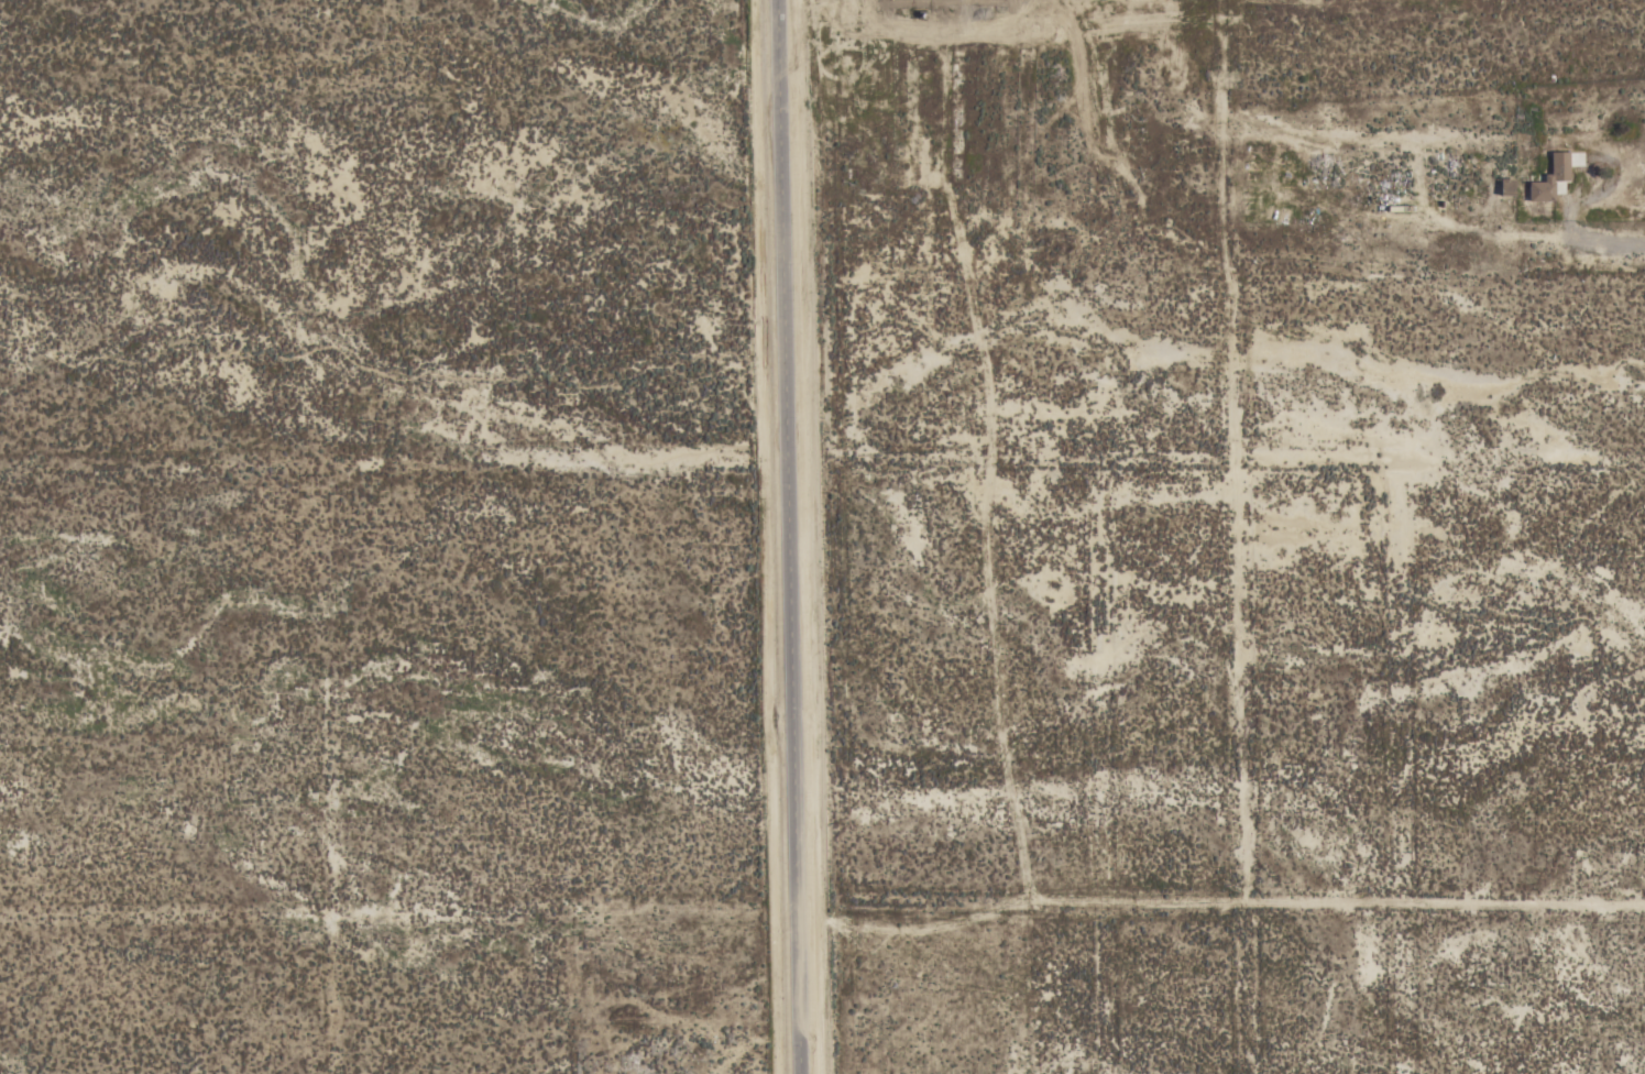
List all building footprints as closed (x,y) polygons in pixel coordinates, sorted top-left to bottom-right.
[(1568,179),(1553,180),(1553,182),(1554,180),(1554,200),(1528,200),(1528,182),(1544,182),(1544,174),(1550,173),(1550,152),(1568,152),(1568,179)] [(1514,178),(1514,195),(1499,195),(1499,178),(1514,178)]
